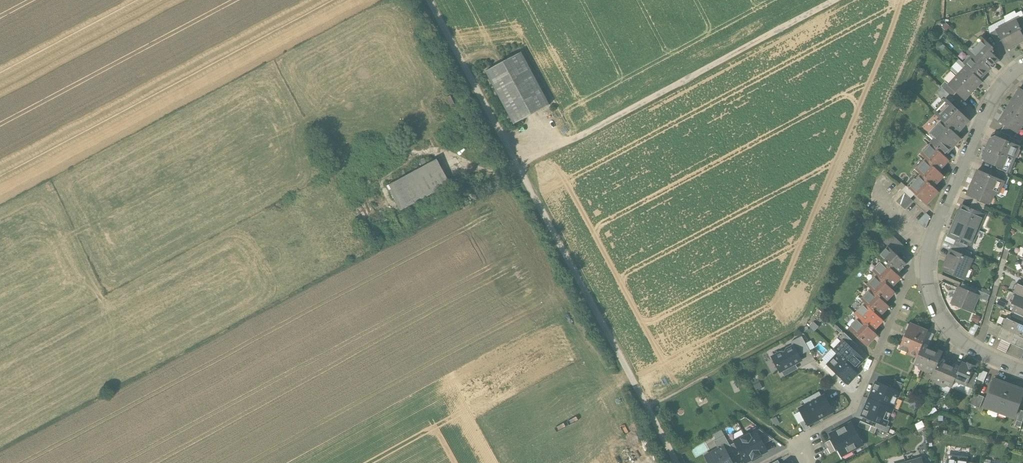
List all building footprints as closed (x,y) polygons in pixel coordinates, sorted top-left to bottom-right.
[(1006,25),(1016,45),(1022,41),(1022,36),(1020,30),(1021,30),(1016,20),(1006,25)] [(1006,50),(1016,45),(1006,25),(996,30),(1002,41),(1006,50)] [(1002,41),(996,30),(990,33),(997,44),(1002,41)] [(991,46),(983,39),(969,54),(970,55),(963,64),(966,66),(980,79),(986,72),(988,73),(991,71),(989,69),(998,60),(991,54),(994,52),(992,48),(991,47),(991,46)] [(553,114),(526,62),(490,81),(516,132),(553,114)] [(980,79),(966,66),(957,76),(973,91),(982,82),(980,79)] [(964,100),(973,91),(957,76),(948,85),(957,93),(964,100)] [(946,92),(952,97),(957,93),(948,85),(945,82),(941,87),(946,92)] [(1012,100),(1022,106),(1022,90),(1020,88),(1012,100)] [(948,102),(951,104),(955,100),(952,97),(946,92),(941,98),(945,102),(946,101),(947,103),(948,102)] [(1006,111),(1022,122),(1022,106),(1012,100),(1006,111)] [(951,104),(948,102),(947,103),(946,101),(945,102),(939,109),(940,110),(936,115),(943,122),(957,135),(969,121),(951,104)] [(1022,124),(1022,122),(1006,111),(999,122),(1004,125),(1017,133),(1022,124)] [(957,135),(943,122),(930,134),(935,138),(930,143),(931,144),(944,156),(961,139),(957,135)] [(1014,138),(1017,133),(1004,125),(1000,133),(1011,137),(1014,138)] [(1009,142),(995,136),(990,139),(982,155),(984,162),(998,168),(1009,172),(1009,173),(1020,147),(1020,146),(1009,142)] [(1011,137),(1009,142),(1020,146),(1020,147),(1022,142),(1014,138),(1011,137)] [(944,156),(931,144),(921,155),(926,160),(939,171),(949,161),(944,156)] [(451,184),(437,156),(387,182),(401,209),(451,184)] [(939,171),(926,160),(916,171),(921,175),(934,187),(944,176),(939,171)] [(1009,172),(998,168),(996,172),(998,173),(1007,177),(1009,172)] [(996,177),(977,169),(967,194),(974,198),(986,203),(989,204),(992,203),(994,195),(1000,193),(1004,183),(1004,181),(996,177)] [(1007,177),(998,173),(996,177),(1004,181),(1004,183),(1007,184),(1009,178),(1007,177)] [(934,187),(921,175),(909,189),(915,194),(926,205),(939,192),(934,187)] [(915,194),(909,189),(902,182),(898,186),(905,193),(911,198),(915,194)] [(896,202),(905,210),(914,201),(911,198),(905,193),(896,202)] [(986,203),(974,198),(972,203),(983,208),(986,203)] [(983,208),(972,203),(970,208),(981,213),(983,208)] [(961,205),(954,221),(979,231),(986,215),(981,213),(970,208),(961,205)] [(926,213),(918,222),(926,229),(931,217),(926,213)] [(973,247),(979,231),(954,221),(948,236),(957,240),(968,245),(973,247)] [(883,242),(889,247),(898,256),(906,248),(891,234),(883,242)] [(968,245),(957,240),(954,246),(966,250),(968,245)] [(954,245),(951,251),(970,259),(972,253),(966,250),(954,246),(954,245)] [(898,256),(889,247),(879,257),(883,261),(897,274),(906,264),(898,256)] [(965,279),(973,260),(970,259),(951,251),(943,270),(965,279)] [(897,274),(883,261),(873,271),(877,275),(890,288),(900,277),(897,274)] [(890,288),(877,275),(867,286),(871,289),(885,302),(895,292),(890,288)] [(1021,285),(1018,284),(1014,293),(1015,294),(1022,297),(1022,282),(1021,285)] [(975,293),(958,286),(951,304),(973,313),(979,298),(980,295),(975,293)] [(885,302),(871,289),(861,300),(866,304),(879,316),(889,306),(885,302)] [(977,290),(975,293),(980,295),(979,298),(987,302),(990,295),(977,290)] [(1015,294),(1011,304),(1014,305),(1012,312),(1013,313),(1010,319),(1007,317),(1003,328),(1022,337),(1022,297),(1015,294)] [(999,300),(997,305),(1004,308),(1006,304),(999,300)] [(879,316),(866,304),(856,314),(860,318),(873,331),(883,320),(879,316)] [(980,317),(974,315),(972,322),(978,324),(980,317)] [(849,329),(867,346),(877,335),(873,331),(860,318),(849,329)] [(928,331),(909,323),(898,349),(917,357),(923,343),(928,331)] [(1003,328),(998,338),(1002,340),(997,349),(1006,353),(1010,344),(1022,349),(1022,337),(1003,328)] [(843,341),(854,351),(858,346),(844,333),(840,338),(843,341)] [(793,346),(794,346),(799,356),(810,351),(802,337),(791,342),(793,346)] [(854,370),(864,360),(854,351),(843,341),(834,351),(838,354),(854,370)] [(928,345),(923,343),(917,357),(914,365),(934,373),(940,358),(943,352),(939,350),(937,351),(935,354),(927,350),(928,347),(928,345)] [(799,356),(794,346),(793,346),(774,356),(773,358),(780,371),(782,371),(794,364),(801,361),(799,356)] [(837,373),(848,384),(858,374),(854,370),(838,354),(828,364),(837,373)] [(945,360),(940,358),(934,373),(931,380),(951,388),(951,387),(960,367),(956,365),(954,366),(953,368),(944,365),(945,362),(945,360)] [(837,373),(828,364),(824,360),(820,365),(833,377),(837,373)] [(968,394),(970,388),(965,386),(971,371),(973,367),(962,362),(960,367),(951,387),(968,394)] [(794,364),(782,371),(785,377),(797,370),(794,364)] [(981,370),(977,379),(984,382),(987,373),(981,370)] [(965,386),(970,388),(973,389),(976,383),(973,382),(977,374),(971,371),(965,386)] [(984,407),(999,412),(1009,385),(994,380),(984,407)] [(895,393),(899,394),(904,384),(895,381),(892,389),(896,391),(895,393)] [(876,382),(869,399),(893,409),(899,394),(895,393),(896,391),(892,389),(876,382)] [(1009,385),(999,412),(1014,418),(1022,393),(1022,390),(1009,385)] [(971,398),(969,404),(979,408),(984,397),(979,395),(971,398)] [(806,420),(808,425),(809,424),(833,412),(825,396),(822,398),(805,406),(800,409),(806,420)] [(886,425),(893,409),(869,399),(862,415),(877,422),(886,426),(886,425)] [(912,402),(909,407),(915,410),(917,404),(912,402)] [(805,431),(811,428),(809,424),(808,425),(806,420),(801,423),(805,431)] [(860,421),(858,427),(875,434),(877,428),(875,427),(860,421)] [(886,426),(877,422),(875,427),(877,428),(887,433),(890,427),(886,425),(886,426)] [(863,445),(852,424),(850,424),(832,433),(831,435),(842,457),(863,445)] [(760,429),(756,431),(764,445),(774,439),(760,429)] [(756,431),(756,430),(734,441),(736,443),(741,453),(746,462),(752,460),(752,461),(762,455),(767,452),(764,445),(756,431)] [(725,436),(714,441),(719,449),(705,456),(709,462),(732,462),(728,454),(722,444),(727,441),(725,436)] [(830,440),(825,443),(828,449),(824,450),(827,456),(836,451),(830,440)] [(730,446),(727,441),(722,444),(728,454),(733,452),(730,446)] [(741,453),(736,443),(730,446),(733,452),(736,456),(741,453)]
